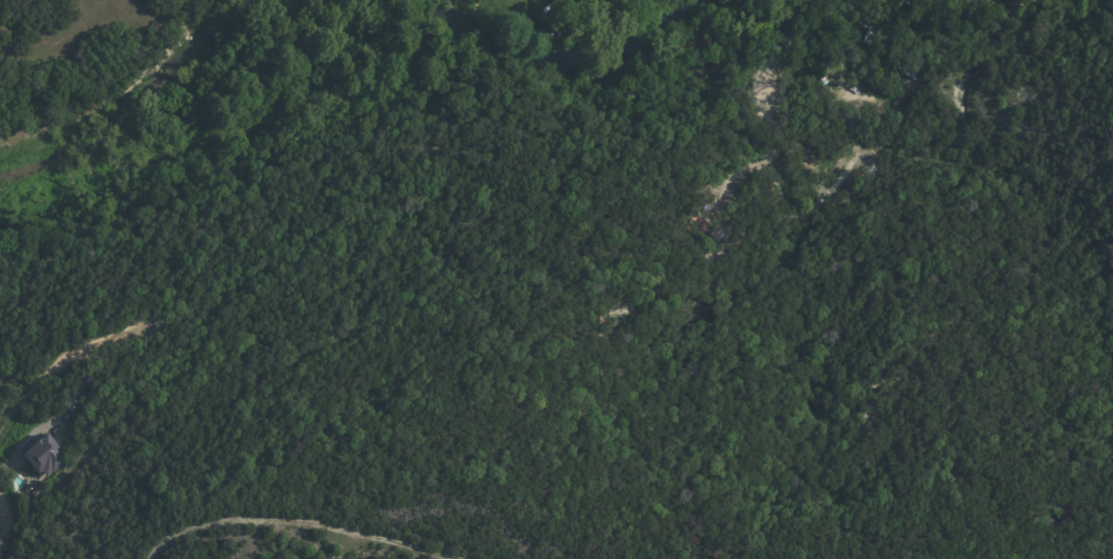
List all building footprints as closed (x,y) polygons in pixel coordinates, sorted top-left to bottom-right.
[(59,447),(70,459),(53,475),(53,474),(48,479),(42,473),(39,476),(22,457),(48,435),(59,447)] [(30,499),(37,489),(43,494),(37,504),(30,499)]
